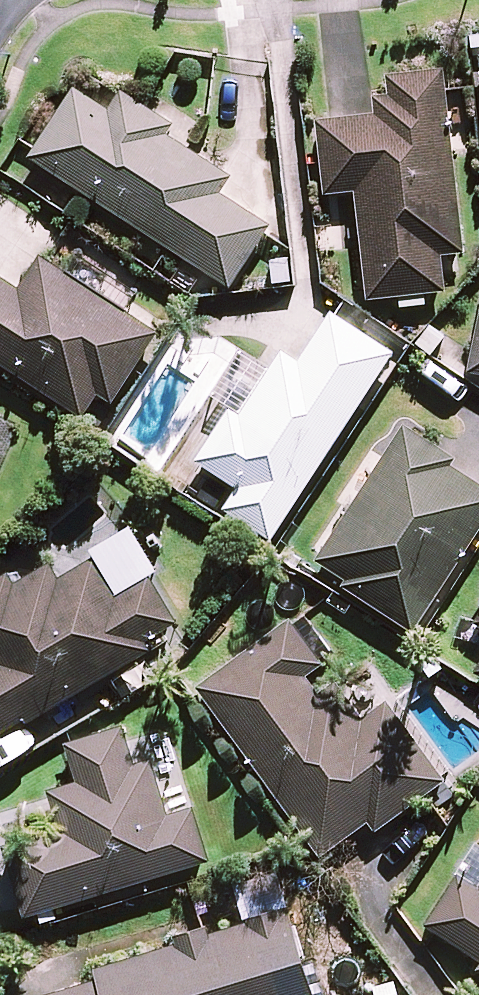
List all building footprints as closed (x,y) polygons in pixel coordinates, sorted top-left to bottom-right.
[(354,188),(366,296),(445,287),(441,251),(465,248),(444,65),(386,71),(388,91),(373,93),(375,110),(316,117),(325,191),(354,188)] [(108,106),(74,84),(28,154),(169,245),(229,284),(270,221),(220,188),(231,172),(166,130),(172,120),(141,100),(120,87),(117,92),(108,106)] [(0,274),(0,359),(82,413),(98,390),(111,398),(157,329),(68,270),(41,252),(18,286),(0,274)] [(393,349),(330,308),(297,358),(281,348),(240,411),(229,404),(195,457),(236,484),(222,505),(271,536),(393,349)] [(466,367),(478,370),(478,309),(466,367)] [(404,420),(315,556),(343,575),(339,581),(412,629),(478,527),(478,481),(449,461),(454,453),(404,420)] [(94,553),(116,592),(151,571),(157,567),(130,521),(89,545),(94,553)] [(94,553),(58,574),(49,559),(14,579),(8,569),(0,573),(0,729),(23,716),(26,720),(150,648),(144,637),(178,617),(151,571),(116,592),(94,553)] [(465,608),(478,618),(478,586),(465,608)] [(334,677),(318,688),(306,672),(323,660),(289,614),(195,683),(320,853),(367,819),(374,828),(444,777),(386,698),(370,709),(362,715),(334,677)] [(134,759),(123,722),(65,739),(77,778),(47,787),(58,825),(3,842),(24,912),(207,857),(191,802),(166,810),(150,755),(134,759)] [(456,870),(478,884),(478,842),(476,840),(456,870)] [(456,870),(423,920),(478,957),(478,884),(456,870)] [(103,994),(279,994),(274,981),(307,970),(288,907),(279,909),(278,905),(243,916),(244,920),(210,930),(207,921),(174,931),(177,941),(94,966),(96,975),(103,994)] [(96,975),(40,992),(41,994),(103,994),(96,975)]
